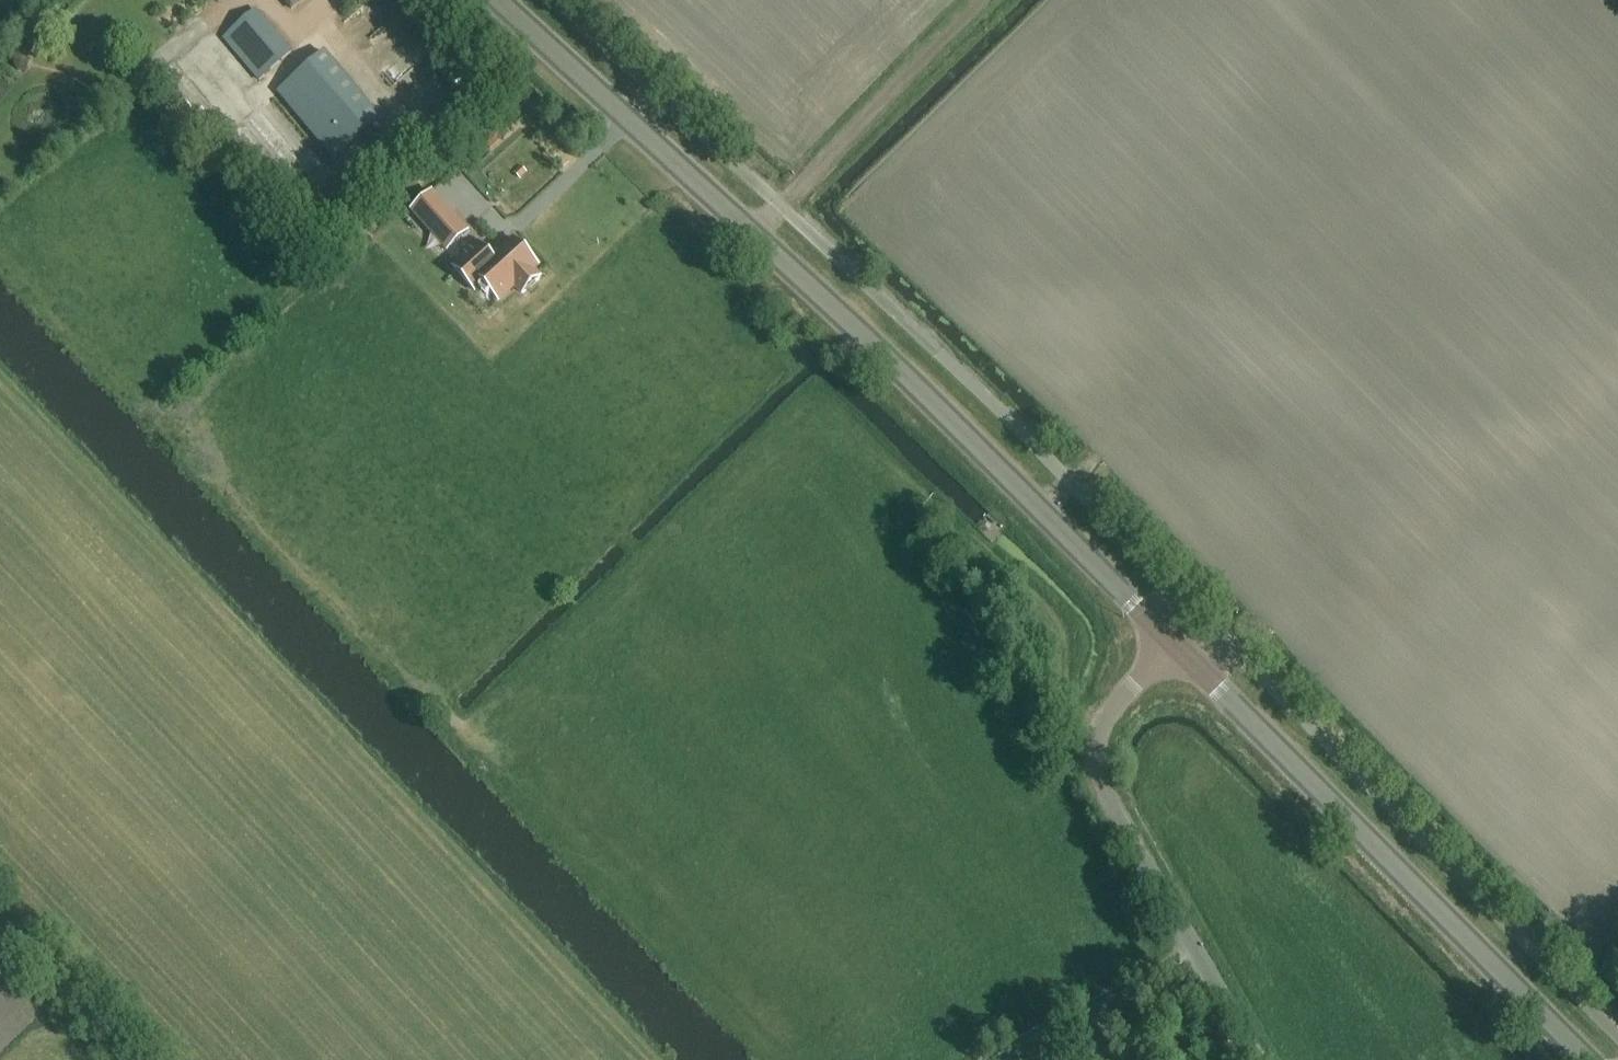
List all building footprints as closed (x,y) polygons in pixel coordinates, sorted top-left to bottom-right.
[(302,0),(283,0),(291,10),(302,0)] [(259,80),(291,53),(255,11),(223,39),(259,80)] [(334,160),(380,121),(323,54),(277,93),(334,160)] [(23,58),(18,58),(14,62),(15,68),(18,72),(23,72),(27,68),(26,62),(23,58)] [(562,249),(580,230),(576,225),(578,223),(558,201),(517,239),(536,260),(556,242),(562,249)] [(446,253),(468,232),(450,212),(428,234),(446,253)] [(514,240),(492,260),(479,245),(453,269),(474,291),(482,284),(498,302),(515,287),(522,295),(539,279),(532,271),(537,266),(514,240)]
